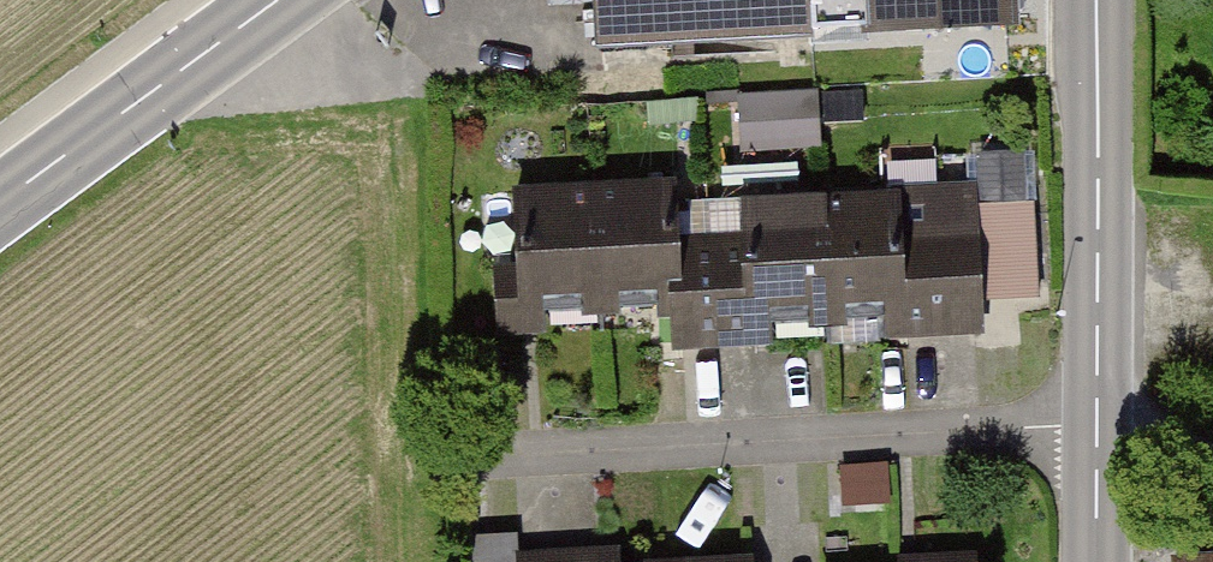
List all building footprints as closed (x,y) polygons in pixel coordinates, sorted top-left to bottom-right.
[(597,41),(809,31),(807,0),(595,0),(597,41)] [(1006,0),(807,0),(809,31),(1007,19),(1006,0)] [(814,93),(763,96),(766,145),(816,142),(814,93)] [(894,195),(739,204),(741,242),(677,246),(673,181),(513,190),(518,267),(493,268),(497,326),(523,324),(522,307),(674,298),(677,342),(752,337),(750,320),(899,311),(901,332),(980,327),(978,293),(1037,289),(1032,204),(1021,205),(1018,151),(975,153),(977,183),(894,188),(894,195)] [(598,551),(518,556),(518,561),(598,561),(598,551)]
